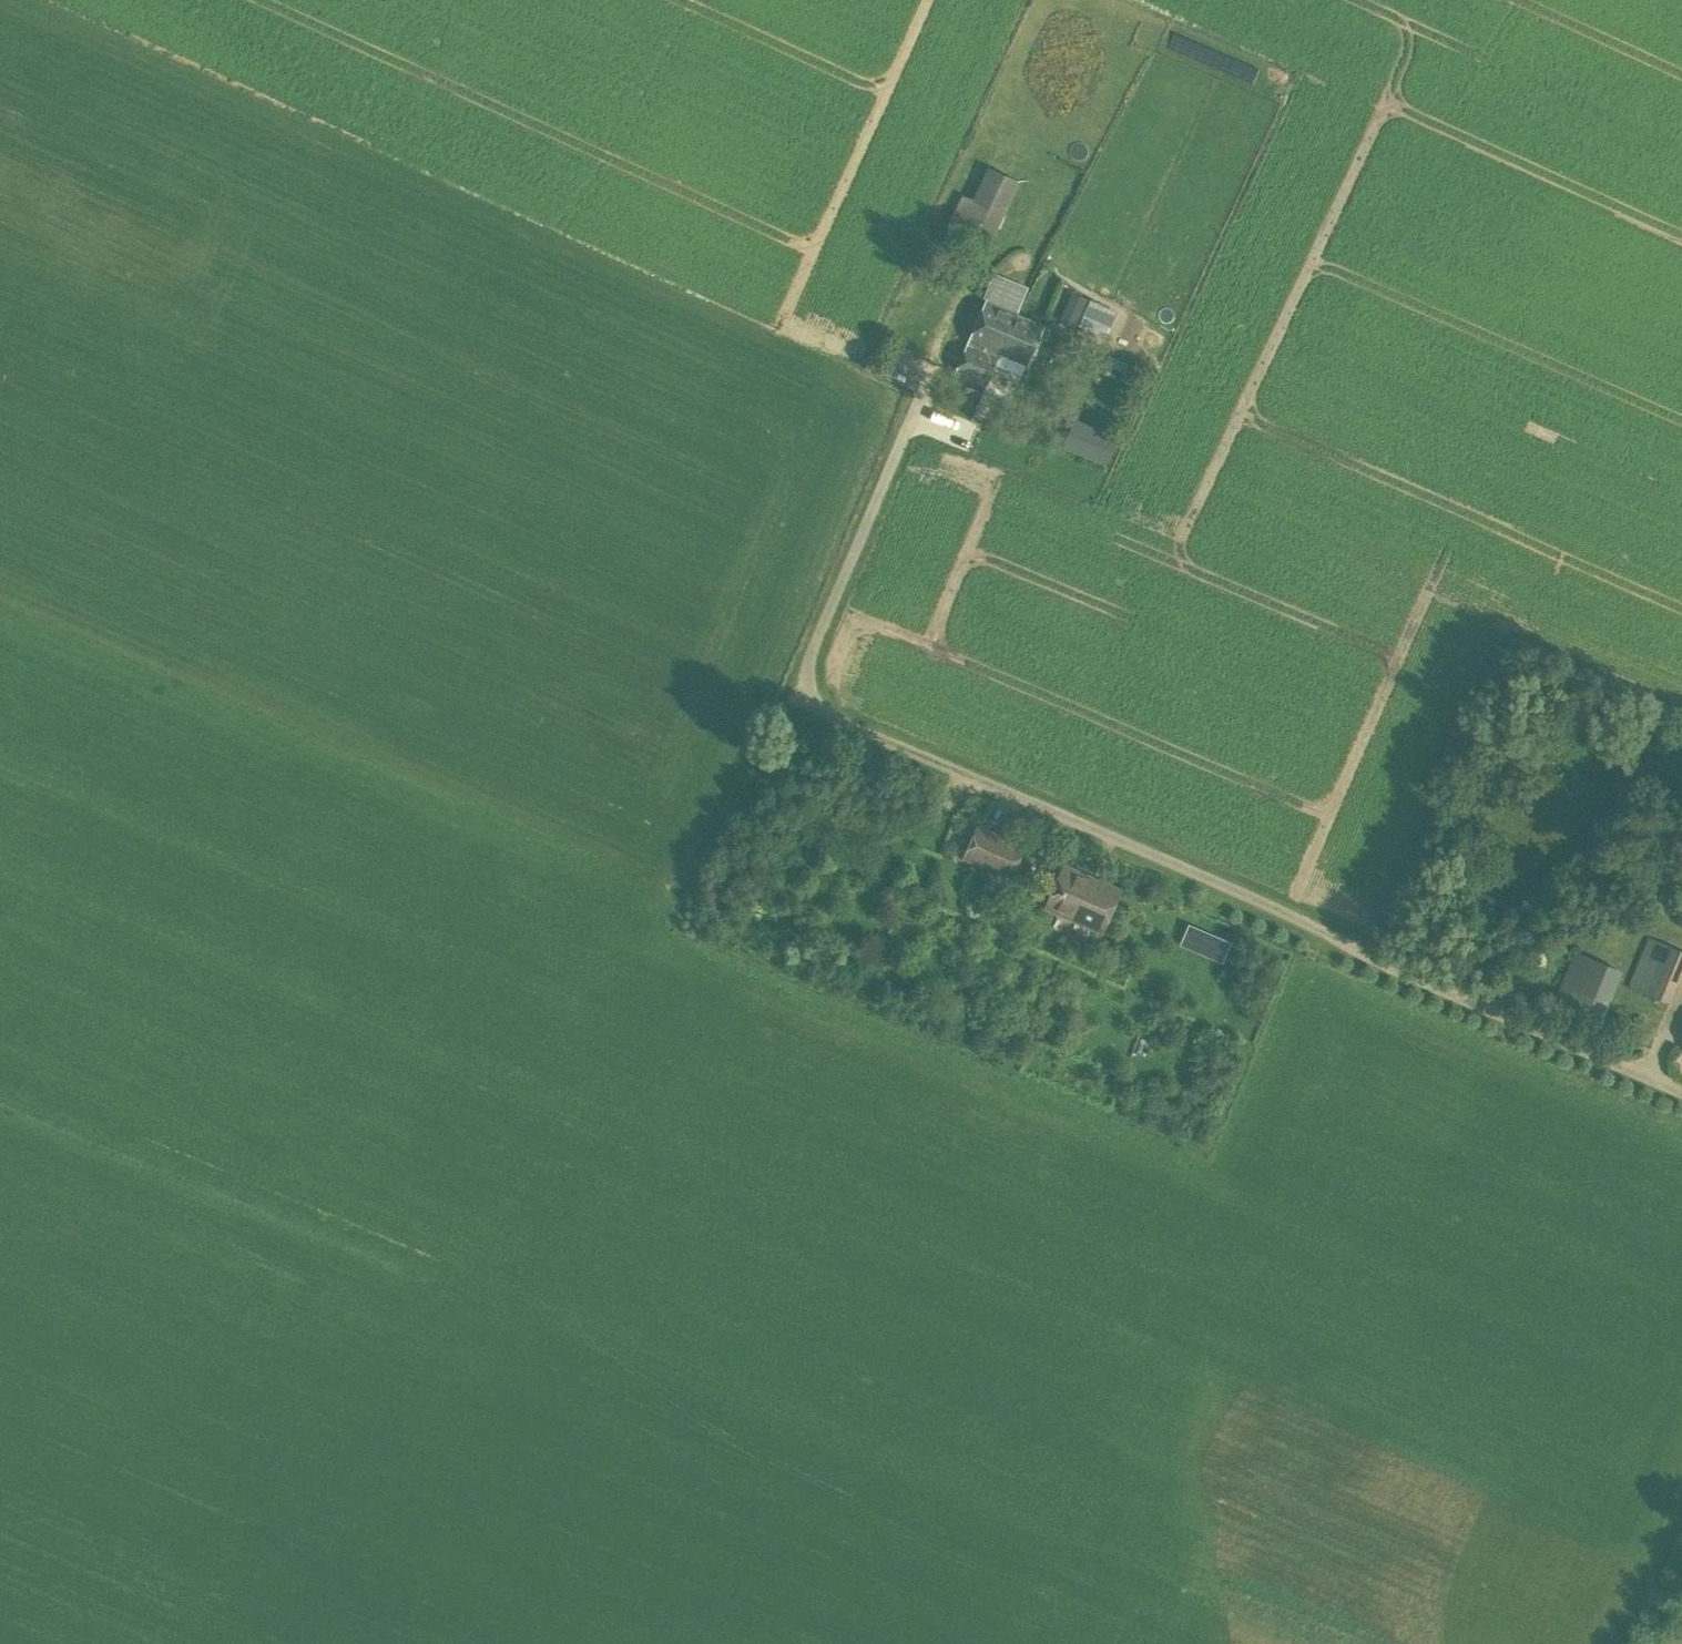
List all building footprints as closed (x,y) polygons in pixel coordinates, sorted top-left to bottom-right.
[(988,248),(1019,183),(987,168),(973,199),(963,195),(947,229),(988,248)] [(1025,268),(1037,261),(1029,247),(1016,255),(1025,268)] [(1072,293),(1062,316),(1078,323),(1088,300),(1072,293)] [(1027,367),(1045,322),(988,298),(955,374),(986,385),(998,356),(1027,367)] [(1110,327),(1117,311),(1090,299),(1083,315),(1110,327)] [(1105,463),(1115,437),(1091,428),(1081,454),(1105,463)] [(1011,878),(1025,849),(976,827),(963,856),(1011,878)] [(1103,934),(1122,893),(1065,868),(1047,909),(1103,934)] [(1681,972),(1681,951),(1648,937),(1628,987),(1669,1003),(1681,972)] [(1602,1021),(1622,972),(1574,952),(1554,1001),(1602,1021)]
